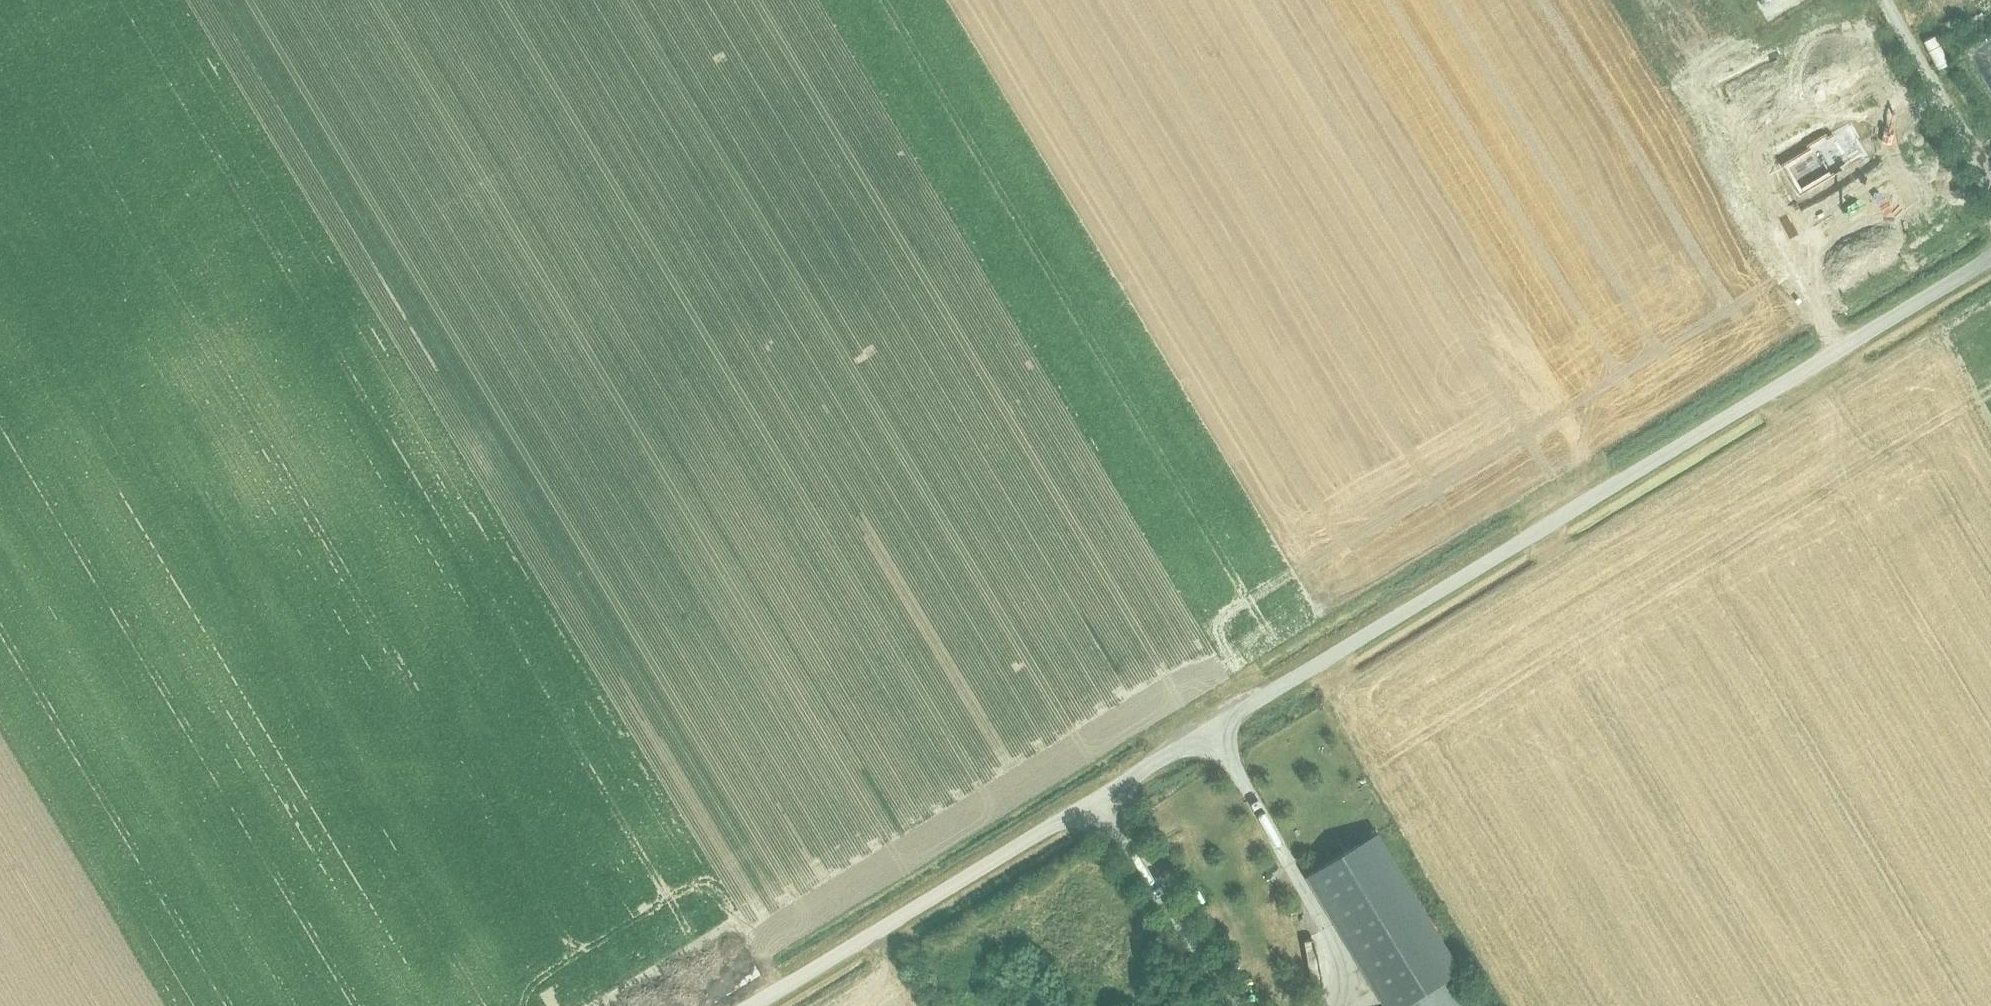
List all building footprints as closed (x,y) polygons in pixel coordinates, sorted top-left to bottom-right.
[(1916,90),(1778,181),(1809,228),(1896,174),(1950,140),(1916,90)] [(1307,881),(1383,1005),(1404,1005),(1444,981),(1461,971),(1379,837),(1307,881)] [(1444,981),(1404,1005),(1459,1005),(1444,981)]
